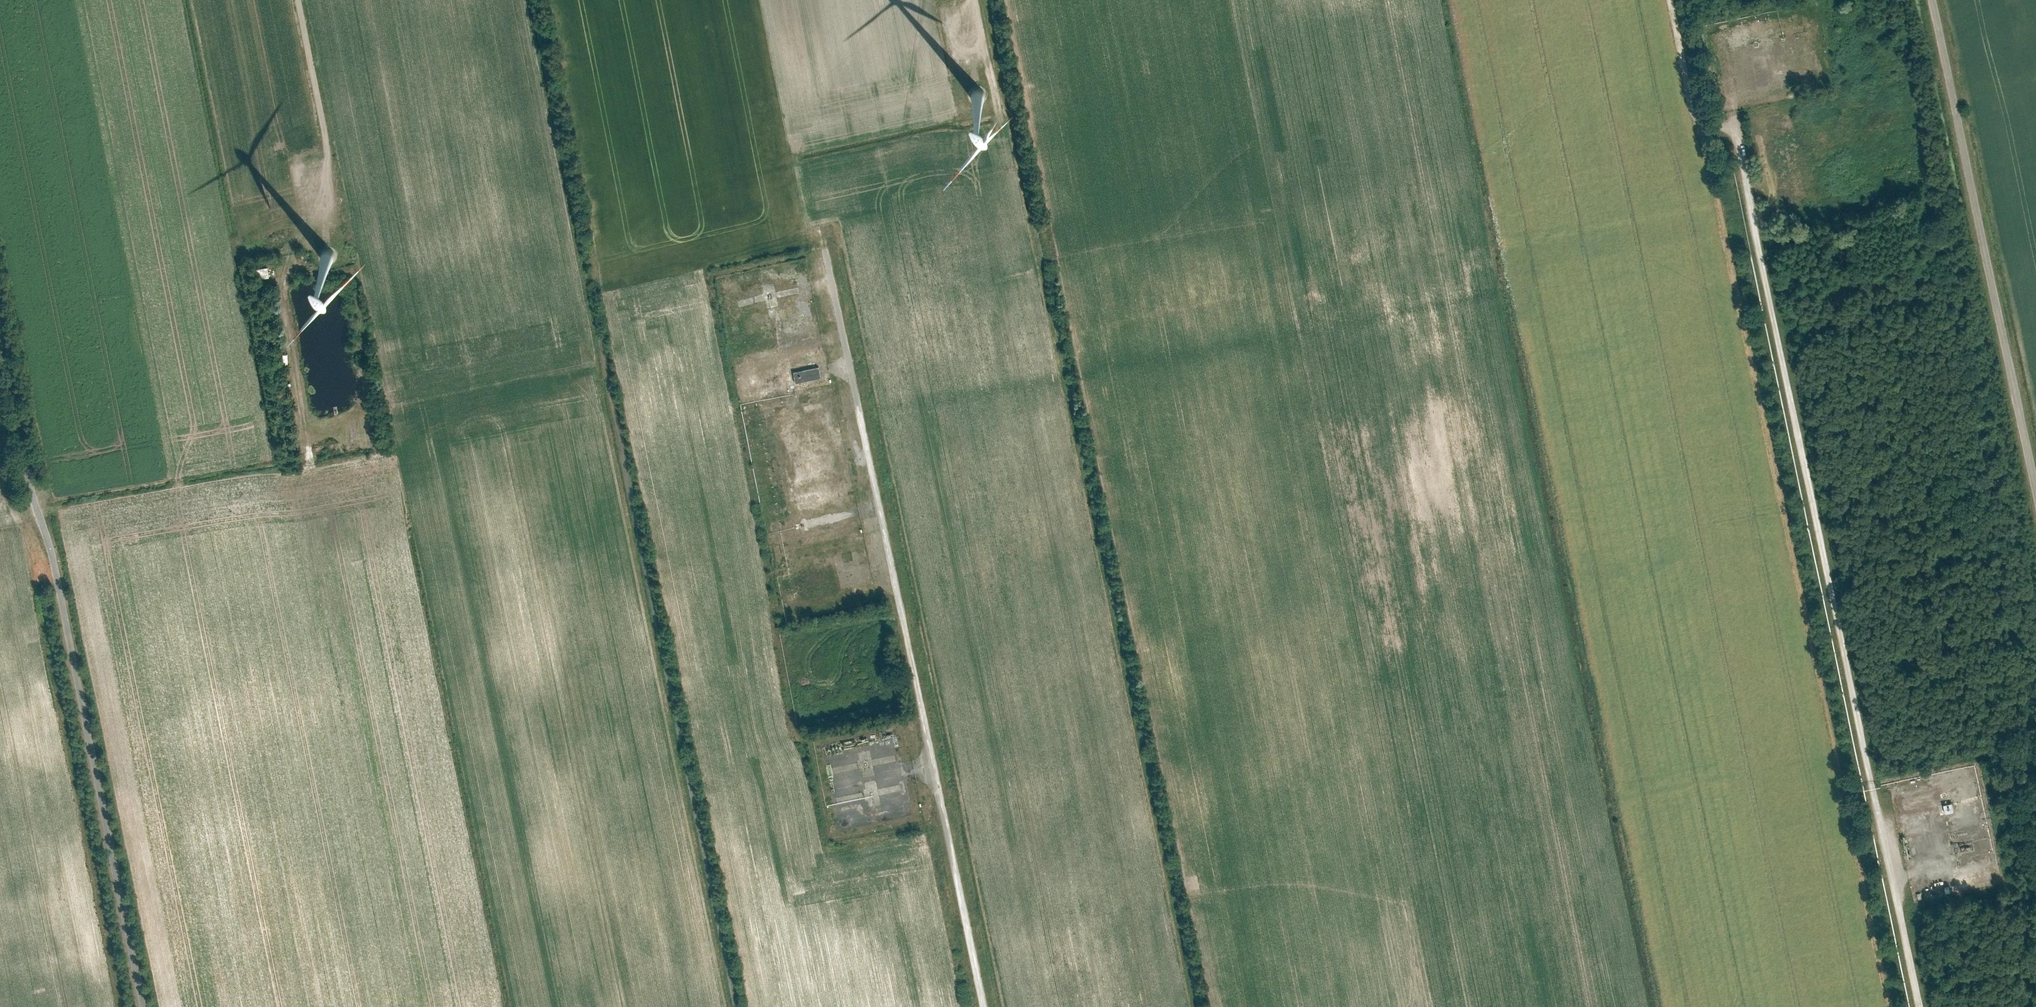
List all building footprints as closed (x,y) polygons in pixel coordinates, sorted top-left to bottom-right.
[(258,268),(260,280),(270,278),(268,266),(258,268)] [(797,370),(799,382),(821,377),(818,366),(797,370)] [(861,527),(859,517),(849,519),(852,530),(861,527)]
